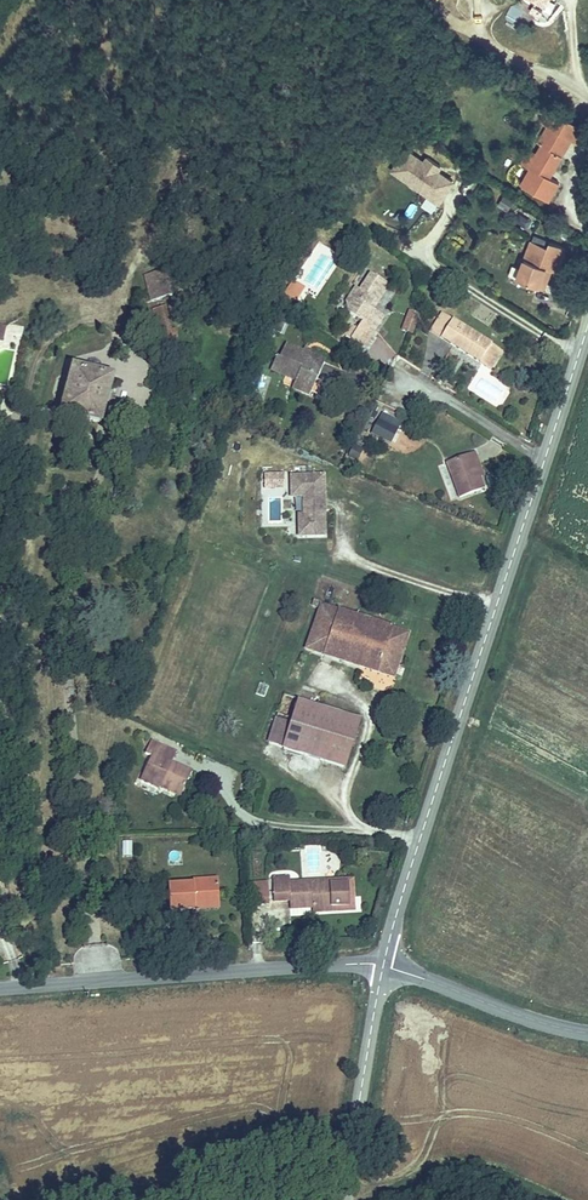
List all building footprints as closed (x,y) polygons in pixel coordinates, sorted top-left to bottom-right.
[(534,157),(523,177),(519,184),(549,201),(559,183),(550,178),(571,141),(576,144),(584,130),(553,112),(551,116),(546,114),(541,123),(545,126),(534,144),(540,148),(534,157)] [(425,161),(407,149),(394,169),(412,182),(416,176),(428,184),(425,190),(441,200),(454,180),(439,170),(442,165),(429,156),(425,161)] [(514,171),(523,177),(534,157),(525,152),(514,171)] [(509,210),(515,197),(504,193),(498,206),(509,210)] [(512,265),(508,274),(539,286),(546,268),(552,270),(556,272),(565,248),(549,242),(547,247),(531,240),(520,268),(512,265)] [(546,268),(539,286),(545,289),(552,270),(546,268)] [(362,327),(375,307),(371,304),(377,296),(380,298),(391,282),(374,271),(362,289),(357,285),(348,298),(349,310),(361,317),(350,334),(365,344),(372,333),(362,327)] [(285,290),(298,298),(305,289),(292,280),(285,290)] [(375,307),(362,327),(372,333),(385,313),(375,307)] [(409,332),(415,311),(407,308),(401,330),(409,332)] [(442,314),(431,333),(491,371),(502,353),(442,314)] [(5,325),(4,341),(20,343),(22,326),(5,325)] [(272,367),(287,374),(297,379),(293,388),(309,396),(311,392),(316,380),(325,362),(287,345),(280,360),(277,358),(272,367)] [(104,375),(64,365),(52,413),(92,423),(104,375)] [(297,379),(287,374),(283,384),(293,388),(297,379)] [(316,380),(311,392),(316,395),(322,383),(316,380)] [(369,438),(389,447),(398,430),(378,421),(369,438)] [(483,491),(479,480),(473,464),(478,462),(475,453),(446,463),(459,499),(483,491)] [(473,464),(479,480),(484,478),(478,462),(473,464)] [(285,488),(285,471),(263,471),(264,489),(285,488)] [(323,476),(291,477),(292,497),(303,497),(304,516),(299,516),(299,536),(324,535),(324,508),(322,507),(322,497),(324,497),(323,476)] [(408,634),(321,605),(307,648),(394,677),(408,634)] [(264,697),(269,685),(259,682),(255,694),(264,697)] [(277,715),(293,720),(300,701),(284,695),(277,715)] [(300,701),(293,720),(277,715),(268,741),(344,768),(360,722),(300,701)] [(159,788),(160,787),(162,782),(183,791),(192,772),(171,763),(176,751),(149,739),(143,752),(151,755),(140,780),(159,788)] [(162,782),(160,787),(181,796),(183,791),(162,782)] [(292,885),(307,885),(307,876),(292,877),(292,885)] [(292,877),(273,878),(275,904),(290,904),(291,908),(328,906),(328,910),(349,909),(348,886),(328,887),(328,884),(307,885),(292,885),(292,877)] [(172,911),(174,911),(197,909),(196,903),(220,901),(218,878),(192,881),(192,884),(170,886),(172,911)] [(272,879),(252,880),(253,903),(272,902),(272,879)]
